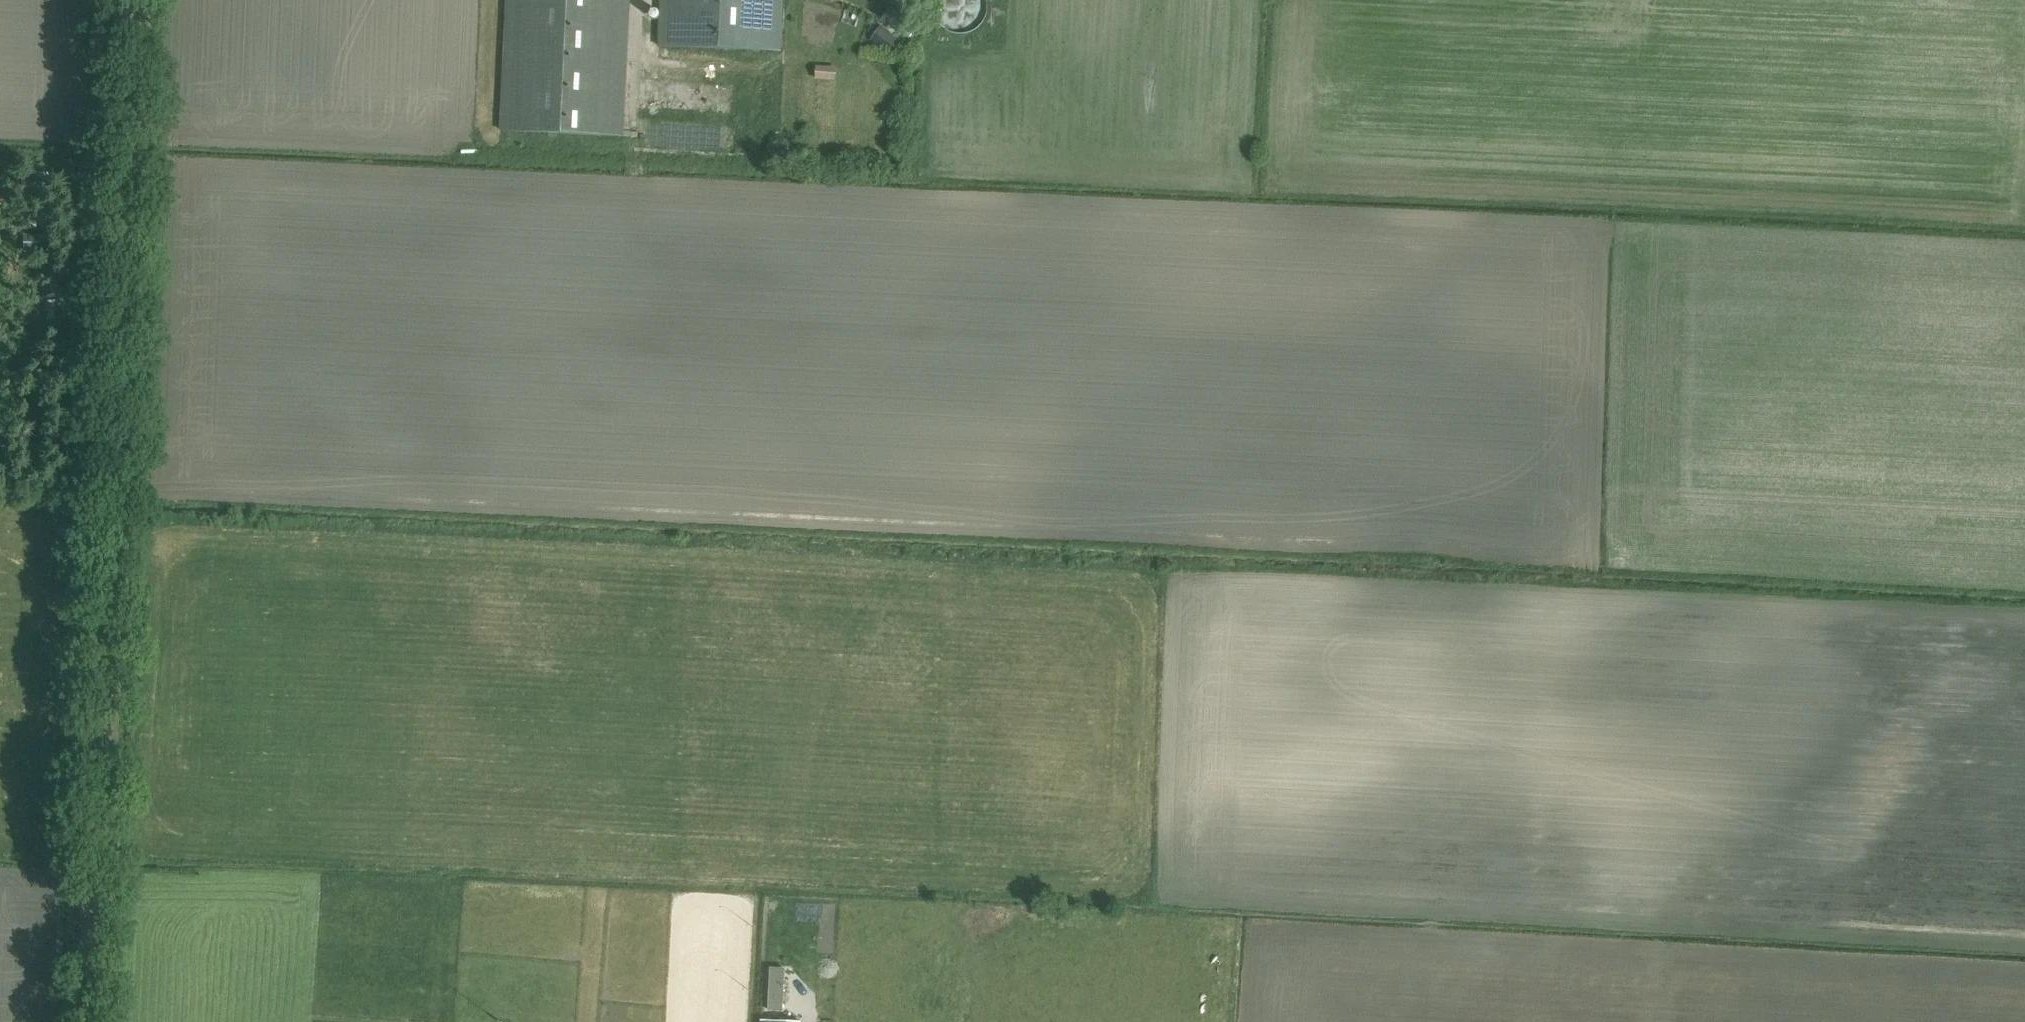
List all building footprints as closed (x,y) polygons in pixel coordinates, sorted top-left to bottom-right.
[(505,133),(627,136),(631,0),(509,0),(505,133)] [(661,46),(783,49),(784,0),(663,0),(661,46)] [(988,7),(988,5),(988,2),(987,0),(936,0),(935,2),(935,5),(934,7),(935,10),(935,13),(936,16),(937,19),(938,21),(940,24),(942,26),(944,28),(946,30),(949,31),(951,33),(954,33),(957,34),(960,34),(963,34),(966,34),(969,33),(971,33),(974,31),(977,30),(979,28),(981,26),(983,24),(985,21),(986,19),(987,16),(988,13),(988,10),(988,7)] [(901,41),(910,30),(891,15),(882,26),(901,41)] [(463,136),(464,149),(480,148),(479,135),(463,136)]
